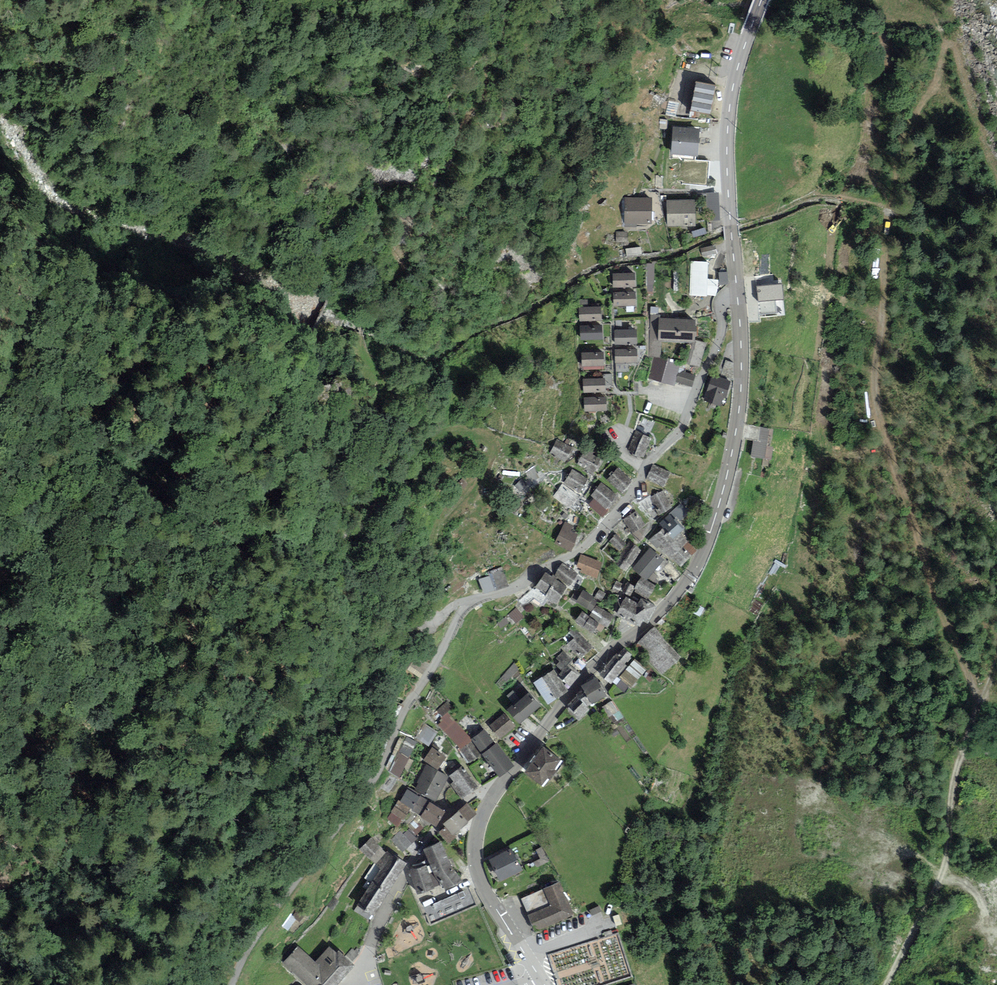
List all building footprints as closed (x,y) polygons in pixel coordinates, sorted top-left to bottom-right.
[(716,85),(697,81),(690,110),(710,114),(716,85)] [(699,128),(673,126),(671,154),(697,156),(699,128)] [(624,197),(624,227),(637,227),(637,223),(651,223),(651,198),(624,197)] [(695,201),(667,201),(667,226),(695,227),(695,201)] [(700,248),(703,257),(716,254),(714,245),(700,248)] [(708,262),(691,261),(690,296),(706,297),(706,295),(707,278),(708,262)] [(728,272),(719,273),(720,285),(729,284),(728,272)] [(635,273),(612,274),(613,288),(635,286),(635,273)] [(718,280),(707,278),(706,295),(716,296),(718,280)] [(783,284),(757,286),(759,314),(761,314),(777,313),(776,301),(784,300),(783,284)] [(636,292),(614,293),(614,306),(637,306),(636,292)] [(602,307),(579,307),(580,321),(602,320),(602,307)] [(694,343),(695,337),(696,337),(696,327),(695,327),(695,320),(659,318),(658,341),(694,343)] [(602,325),(580,326),(581,340),(602,340),(602,325)] [(637,329),(615,329),(615,345),(637,344),(637,329)] [(707,343),(697,340),(689,364),(699,367),(707,343)] [(636,349),(615,349),(615,363),(636,362),(636,349)] [(603,351),(581,352),(582,367),(603,366),(603,351)] [(679,370),(680,365),(653,358),(647,378),(674,386),(675,382),(679,370)] [(695,376),(679,370),(675,382),(692,387),(695,376)] [(712,376),(704,401),(721,406),(724,397),(726,398),(731,382),(712,376)] [(605,378),(583,379),(584,393),(606,391),(605,378)] [(605,396),(584,398),(585,412),(606,410),(605,396)] [(760,442),(755,441),(753,455),(766,457),(770,429),(762,428),(760,442)] [(651,438),(636,431),(628,450),(644,458),(651,438)] [(556,439),(549,456),(566,464),(574,447),(556,439)] [(585,451),(577,463),(593,474),(601,462),(585,451)] [(653,464),(646,478),(665,487),(671,472),(653,464)] [(618,467),(606,480),(621,494),(633,481),(618,467)] [(573,468),(563,482),(580,494),(590,480),(573,468)] [(563,483),(552,497),(568,509),(579,495),(563,483)] [(618,497),(601,483),(590,496),(594,499),(607,510),(618,497)] [(672,509),(664,490),(649,497),(658,515),(672,509)] [(654,519),(658,515),(649,497),(648,495),(639,503),(654,519)] [(608,512),(607,510),(594,499),(588,505),(603,518),(608,512)] [(673,539),(682,531),(684,529),(677,522),(688,512),(680,504),(669,514),(669,515),(659,524),(673,539)] [(645,525),(636,511),(623,520),(632,533),(645,525)] [(573,526),(565,522),(554,543),(571,553),(578,534),(571,530),(573,526)] [(659,524),(647,538),(657,549),(659,547),(671,560),(672,558),(688,542),(691,539),(682,531),(673,539),(659,524)] [(617,533),(608,543),(618,552),(626,542),(617,533)] [(641,551),(629,542),(614,564),(626,572),(641,551)] [(697,552),(688,542),(672,558),(681,568),(697,552)] [(664,561),(650,548),(632,568),(642,577),(646,580),(664,561)] [(602,562),(581,554),(576,567),(581,569),(580,572),(596,578),(602,562)] [(562,563),(554,575),(569,586),(578,574),(562,563)] [(501,568),(480,576),(485,591),(506,583),(501,568)] [(551,577),(545,572),(534,589),(556,604),(567,587),(556,579),(557,578),(553,575),(551,577)] [(646,580),(642,577),(636,587),(633,592),(647,600),(655,588),(646,580)] [(633,592),(636,587),(627,583),(626,586),(617,581),(612,590),(625,597),(629,599),(633,592)] [(574,593),(570,599),(591,612),(597,603),(592,600),(594,597),(583,590),(579,596),(574,593)] [(606,594),(599,590),(594,598),(601,602),(606,594)] [(629,599),(625,597),(616,615),(639,627),(642,621),(647,623),(656,606),(641,599),(638,603),(629,599)] [(613,616),(596,606),(589,616),(599,624),(606,628),(613,616)] [(523,616),(515,608),(508,615),(515,623),(523,616)] [(589,616),(583,611),(575,622),(593,633),(599,624),(589,616)] [(574,627),(568,633),(574,638),(567,644),(582,659),(594,648),(574,627)] [(654,627),(635,645),(663,675),(682,657),(654,627)] [(616,653),(614,656),(625,665),(627,662),(629,664),(633,659),(630,657),(632,655),(624,648),(618,655),(616,653)] [(572,660),(562,651),(556,658),(559,661),(556,666),(562,671),(559,674),(564,678),(563,680),(570,686),(580,675),(568,665),(572,660)] [(625,665),(614,656),(599,675),(610,684),(625,665)] [(646,669),(635,659),(620,678),(631,687),(646,669)] [(533,683),(547,705),(568,691),(554,669),(533,683)] [(591,703),(592,705),(607,696),(605,693),(607,692),(601,681),(599,682),(596,677),(581,686),(583,689),(591,703)] [(520,683),(506,696),(513,704),(507,710),(519,724),(540,706),(520,683)] [(566,707),(579,720),(590,710),(586,707),(591,703),(583,689),(576,695),(577,696),(566,707)] [(623,717),(612,700),(602,707),(609,717),(610,717),(614,723),(623,717)] [(471,738),(447,713),(441,718),(443,720),(438,725),(452,740),(460,750),(471,742),(469,739),(471,738)] [(515,726),(504,713),(490,725),(501,738),(515,726)] [(438,731),(425,723),(416,738),(429,746),(438,731)] [(484,729),(471,739),(482,754),(496,744),(484,729)] [(406,736),(388,771),(399,777),(418,743),(406,736)] [(460,750),(466,764),(481,756),(471,742),(460,750)] [(497,743),(496,744),(482,754),(500,777),(515,766),(497,743)] [(561,760),(543,747),(524,773),(541,786),(547,779),(550,780),(556,772),(554,770),(561,760)] [(446,757),(431,748),(423,760),(438,770),(446,757)] [(436,801),(448,776),(426,765),(416,783),(418,784),(415,790),(436,801)] [(460,767),(449,775),(454,782),(451,784),(462,800),(478,787),(468,773),(465,775),(460,767)] [(421,816),(429,802),(420,796),(419,797),(407,790),(400,801),(400,802),(410,808),(412,809),(411,810),(421,816)] [(400,802),(400,801),(398,800),(391,812),(387,819),(398,825),(402,819),(403,820),(410,808),(400,802)] [(446,811),(429,802),(421,816),(420,817),(436,827),(446,811)] [(476,815),(467,803),(458,810),(460,811),(443,824),(445,827),(438,832),(448,844),(457,837),(454,835),(468,824),(467,822),(476,815)] [(417,839),(408,830),(404,834),(400,831),(390,840),(403,853),(417,839)] [(359,849),(376,865),(386,852),(372,836),(359,849)] [(433,873),(434,875),(452,867),(442,842),(423,849),(433,873)] [(550,861),(542,846),(535,850),(540,859),(533,862),(536,868),(550,861)] [(489,860),(500,882),(523,871),(512,848),(489,860)] [(380,868),(372,881),(389,892),(407,863),(394,855),(393,857),(386,851),(386,852),(376,865),(380,868)] [(426,866),(410,871),(417,895),(434,889),(433,887),(429,873),(426,866)] [(452,867),(434,875),(441,885),(446,891),(463,881),(452,867)] [(433,873),(429,873),(433,887),(441,885),(434,875),(433,873)] [(389,892),(372,881),(358,904),(366,908),(364,911),(374,916),(389,892)] [(524,915),(531,931),(573,914),(560,881),(518,898),(524,915)] [(470,890),(423,908),(430,924),(476,906),(470,890)] [(355,965),(352,962),(345,956),(339,951),(337,953),(329,946),(315,962),(297,947),(281,964),(305,984),(337,984),(355,965)] [(352,948),(345,956),(352,962),(359,954),(352,948)]
